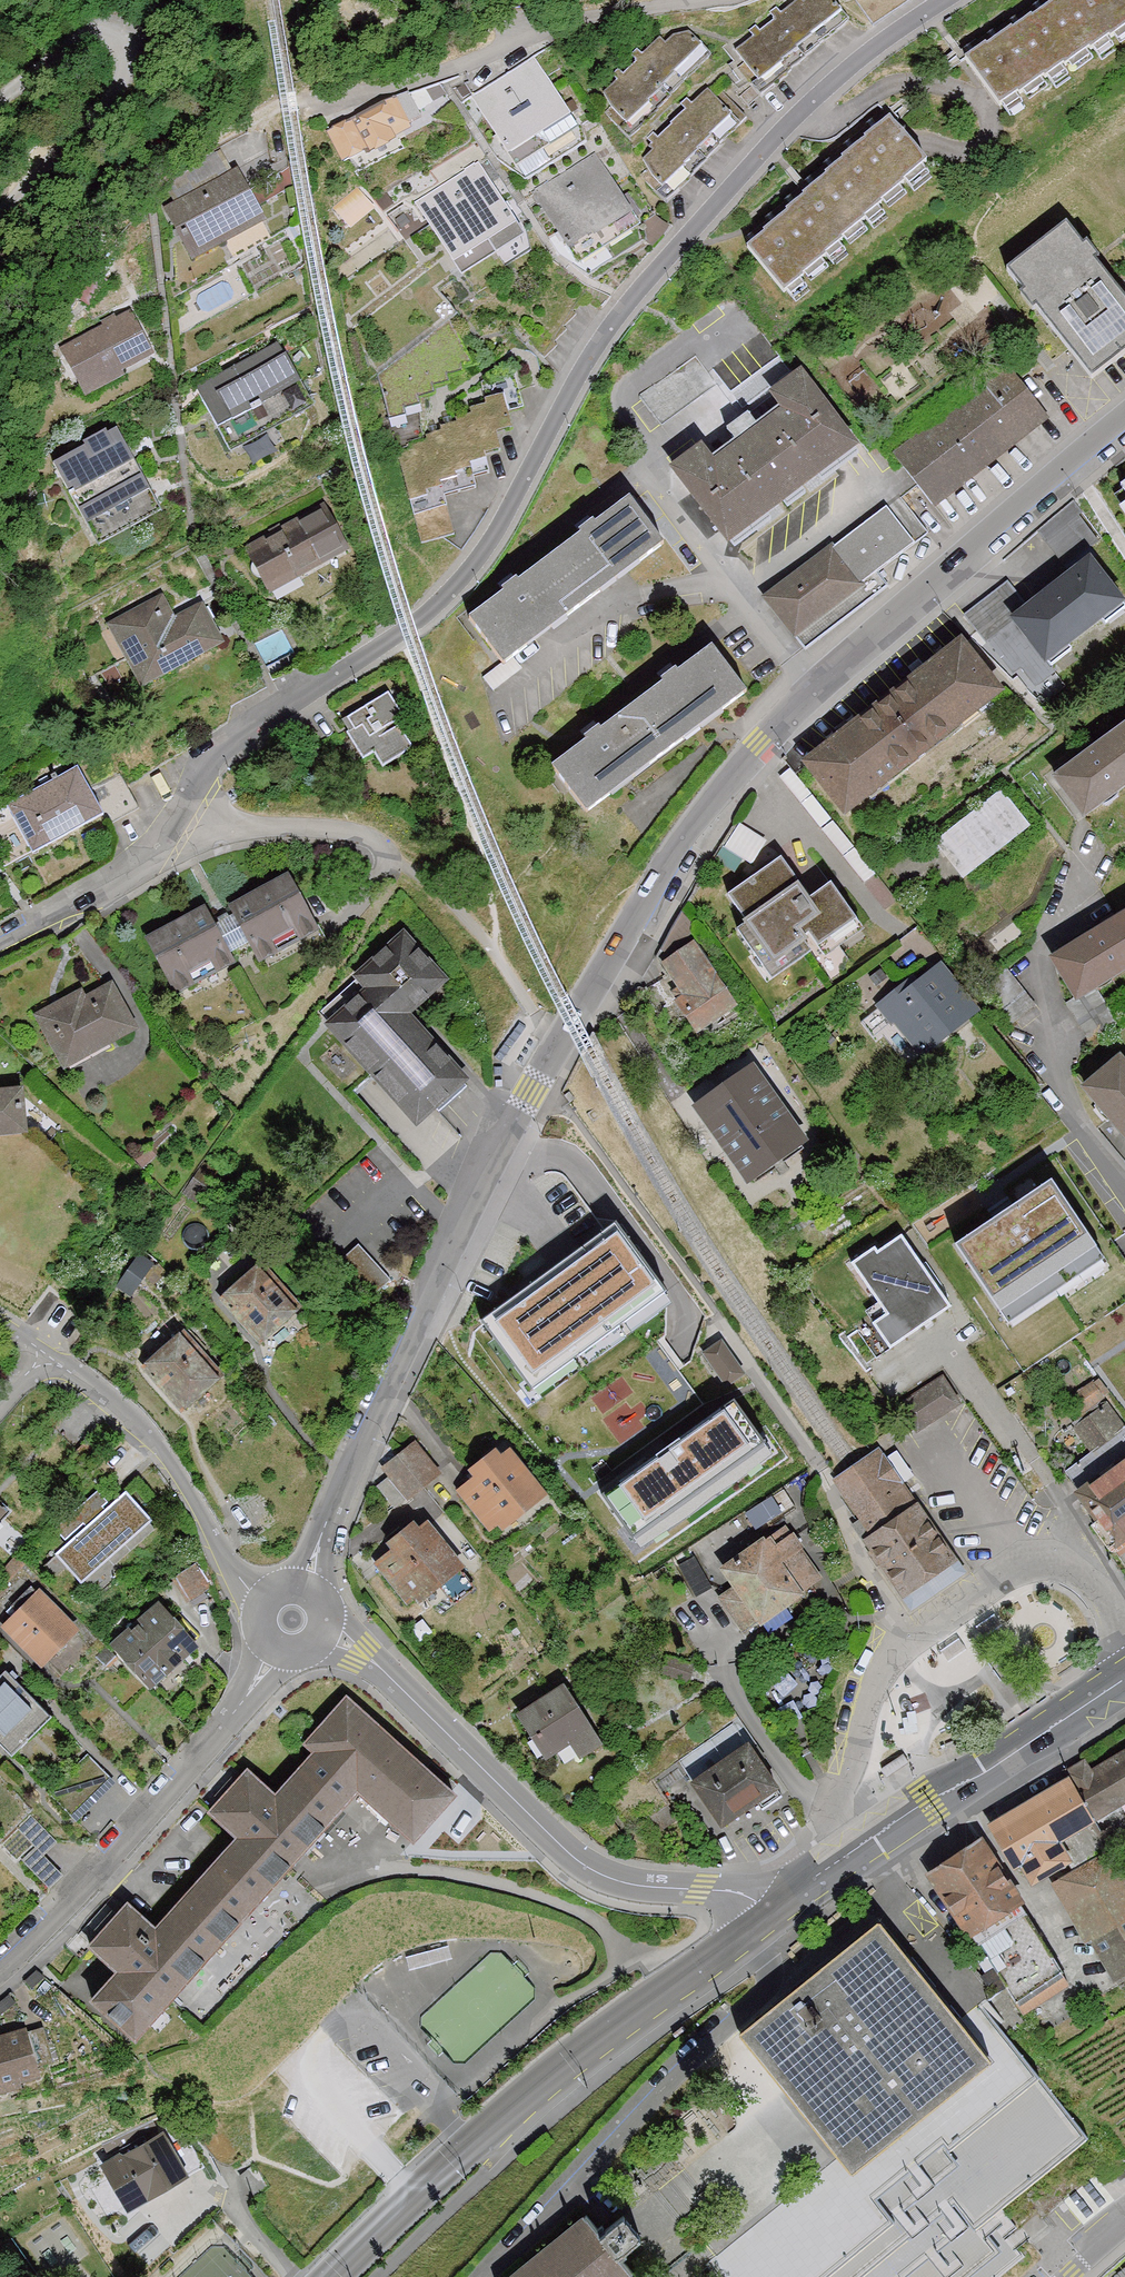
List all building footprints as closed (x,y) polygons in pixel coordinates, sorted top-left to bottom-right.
[(758,61),(752,66),(771,88),(848,24),(828,0),(806,0),(748,49),(758,61)] [(967,62),(1000,113),(1124,33),(1124,0),(1064,0),(967,62)] [(625,104),(618,110),(639,132),(650,121),(645,116),(675,88),(677,90),(684,84),(679,79),(705,53),(692,39),(680,39),(667,51),(662,45),(613,92),(625,104)] [(537,63),(479,98),(530,182),(557,166),(544,146),(576,127),(537,63)] [(377,112),(356,125),(378,161),(412,140),(406,130),(426,117),(423,113),(444,100),(435,87),(410,102),(408,98),(379,115),(377,112)] [(712,94),(641,166),(677,201),(752,124),(729,102),(725,106),(712,94)] [(885,135),(741,261),(781,306),(925,180),(885,135)] [(480,164),(419,205),(468,279),(503,256),(509,265),(535,248),(480,164)] [(609,165),(542,201),(578,270),(606,255),(601,246),(641,226),(609,165)] [(236,176),(167,212),(191,258),(260,222),(236,176)] [(1090,380),(1124,353),(1124,309),(1056,217),(997,261),(1090,380)] [(131,313),(61,350),(89,402),(159,365),(131,313)] [(761,332),(712,366),(728,389),(777,355),(761,332)] [(282,348),(201,393),(235,455),(317,411),(282,348)] [(715,385),(694,357),(642,397),(664,425),(715,385)] [(891,446),(934,503),(1063,405),(1035,368),(1020,380),(1006,360),(891,446)] [(689,436),(657,460),(715,537),(848,439),(791,362),(760,384),(771,399),(745,418),(737,407),(718,420),(726,431),(700,450),(689,436)] [(418,451),(404,455),(423,528),(457,519),(452,499),(491,489),(487,474),(499,471),(496,458),(507,455),(504,442),(520,438),(510,399),(494,403),(495,407),(481,411),(482,413),(469,416),(470,422),(459,424),(460,426),(442,430),(443,434),(429,438),(430,441),(417,445),(418,451)] [(122,440),(59,472),(99,551),(163,518),(122,440)] [(1124,498),(1124,473),(1113,480),(1124,498)] [(764,594),(804,648),(880,592),(872,581),(926,542),(894,499),(764,594)] [(624,504),(467,622),(500,664),(657,546),(624,504)] [(1009,623),(1038,661),(1050,651),(1058,661),(1070,651),(1065,645),(1121,603),(1082,551),(1097,540),(1079,516),(1048,540),(1062,558),(1017,592),(1007,579),(962,613),(984,642),(1009,623)] [(307,519),(244,554),(272,604),(335,569),(307,519)] [(163,598),(108,627),(148,702),(237,655),(212,607),(177,625),(163,598)] [(951,629),(788,754),(834,813),(997,688),(951,629)] [(712,645),(553,763),(589,811),(748,693),(712,645)] [(386,765),(413,751),(406,739),(415,734),(390,687),(341,713),(364,757),(378,749),(386,765)] [(1080,811),(1124,777),(1124,710),(1048,768),(1080,811)] [(82,768),(10,806),(39,861),(109,825),(112,833),(141,818),(120,779),(95,793),(82,768)] [(1028,828),(1000,791),(933,841),(962,879),(1028,828)] [(772,854),(720,891),(736,913),(724,922),(766,981),(812,948),(824,965),(864,937),(823,880),(802,895),(772,854)] [(203,896),(144,931),(209,1043),(286,998),(324,927),(287,864),(211,909),(203,896)] [(1091,1043),(1116,1026),(1093,990),(1124,969),(1124,909),(1050,958),(1078,1000),(1068,1007),(1091,1043)] [(414,1119),(468,1070),(411,1006),(447,974),(411,934),(355,984),(320,1015),(414,1119)] [(732,1016),(693,942),(660,960),(671,981),(666,983),(690,1028),(721,1011),(726,1019),(732,1016)] [(911,979),(876,1005),(919,1060),(982,1012),(943,961),(915,983),(911,979)] [(1012,1031),(1038,1010),(1009,975),(983,996),(1012,1031)] [(78,986),(32,1012),(63,1067),(111,1040),(114,1043),(141,1028),(112,976),(82,993),(78,986)] [(1112,1051),(1077,1081),(1124,1137),(1124,1066),(1112,1051)] [(747,1060),(683,1103),(757,1214),(821,1172),(747,1060)] [(24,1137),(22,1082),(0,1082),(0,1138),(24,1137)] [(1051,1193),(955,1257),(999,1326),(1098,1260),(1051,1193)] [(910,1237),(854,1273),(884,1320),(855,1338),(871,1364),(957,1310),(910,1237)] [(630,1245),(493,1340),(542,1410),(678,1315),(630,1245)] [(406,1284),(376,1254),(360,1269),(390,1299),(406,1284)] [(232,1280),(213,1299),(260,1344),(298,1305),(250,1259),(235,1274),(233,1272),(229,1277),(232,1280)] [(157,1345),(138,1364),(184,1409),(223,1370),(175,1324),(160,1339),(158,1337),(154,1342),(157,1345)] [(1115,1342),(1106,1330),(1081,1349),(1090,1361),(1115,1342)] [(745,1369),(723,1338),(702,1352),(725,1383),(745,1369)] [(703,1407),(657,1345),(553,1421),(598,1483),(703,1407)] [(1104,1363),(1124,1392),(1124,1347),(1104,1363)] [(903,1401),(917,1428),(963,1403),(948,1377),(903,1401)] [(1105,1397),(1092,1381),(1070,1398),(1082,1414),(1105,1397)] [(736,1404),(599,1501),(641,1560),(778,1463),(736,1404)] [(1115,1558),(1124,1551),(1124,1434),(1105,1408),(1071,1433),(1090,1459),(1064,1478),(1107,1535),(1101,1539),(1115,1558)] [(378,1480),(399,1507),(441,1474),(414,1440),(385,1463),(391,1470),(378,1480)] [(473,1472),(454,1487),(490,1530),(545,1484),(508,1440),(495,1451),(486,1441),(463,1460),(473,1472)] [(919,1502),(880,1445),(852,1463),(830,1478),(858,1520),(852,1524),(863,1540),(865,1539),(904,1596),(912,1609),(922,1602),(940,1590),(956,1579),(966,1572),(958,1560),(919,1502)] [(90,1524),(55,1556),(85,1589),(155,1524),(123,1490),(108,1504),(97,1492),(51,1535),(59,1544),(86,1520),(90,1524)] [(10,1510),(0,1501),(0,1521),(10,1510)] [(395,1538),(372,1556),(413,1605),(438,1584),(456,1606),(482,1584),(425,1514),(414,1522),(407,1514),(388,1529),(395,1538)] [(783,1518),(728,1554),(744,1578),(732,1586),(756,1622),(823,1578),(783,1518)] [(715,1589),(694,1559),(677,1571),(698,1601),(715,1589)] [(0,1619),(0,1627),(38,1663),(74,1626),(32,1586),(0,1619)] [(152,1595),(109,1639),(154,1684),(198,1640),(152,1595)] [(0,1672),(0,1741),(10,1750),(47,1710),(3,1668),(0,1672)] [(603,1739),(561,1673),(511,1705),(542,1754),(566,1738),(577,1756),(603,1739)] [(354,1787),(411,1839),(455,1790),(343,1688),(301,1734),(310,1742),(272,1784),(248,1762),(207,1807),(231,1830),(151,1917),(123,1891),(80,1938),(107,1962),(81,1990),(129,2034),(354,1787)] [(747,1736),(688,1772),(718,1821),(777,1785),(747,1736)] [(1061,1774),(1083,1808),(1112,1790),(1122,1805),(1124,1803),(1124,1753),(1094,1773),(1085,1759),(1061,1774)] [(1081,1872),(1111,1854),(1083,1808),(1061,1774),(1023,1798),(987,1821),(1028,1885),(1072,1857),(1081,1872)] [(950,1847),(921,1863),(1007,2012),(1062,1980),(976,1832),(950,1847)] [(1061,1885),(1088,1928),(1116,1972),(1124,1966),(1124,1875),(1111,1854),(1081,1872),(1061,1885)] [(881,1918),(740,2026),(849,2168),(990,2060),(881,1918)] [(39,2023),(0,2034),(0,2093),(54,2078),(39,2023)] [(164,2129),(93,2166),(117,2209),(187,2171),(164,2129)] [(1013,2163),(1003,2174),(1017,2187),(1050,2150),(1027,2130),(1004,2155),(1013,2163)] [(634,2268),(619,2248),(642,2230),(620,2202),(596,2221),(583,2206),(493,2276),(622,2276),(634,2268)]
